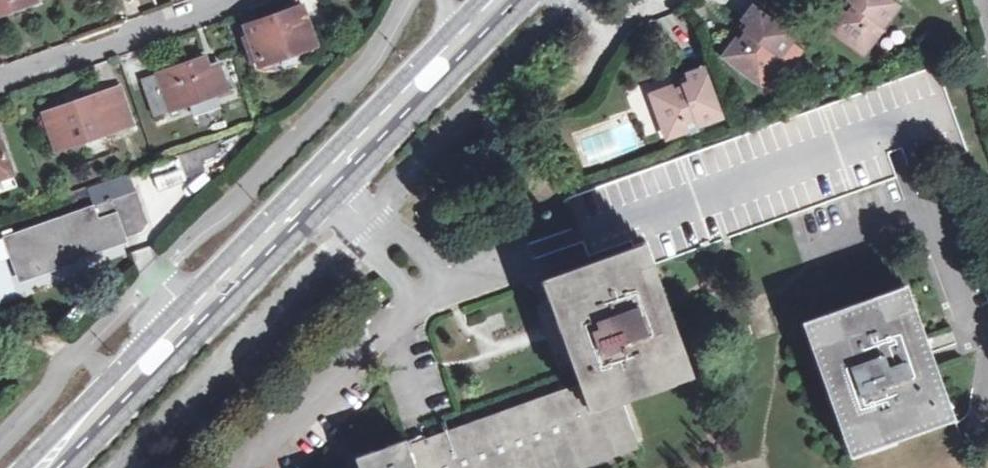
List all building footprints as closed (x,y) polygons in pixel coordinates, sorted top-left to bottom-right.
[(36,2),(36,0),(0,0),(0,14),(36,2)] [(884,23),(895,8),(885,0),(848,0),(847,2),(852,6),(847,12),(841,8),(828,26),(862,53),(871,41),(884,23)] [(301,8),(249,27),(261,61),(312,44),(301,8)] [(768,72),(782,54),(793,40),(753,9),(742,22),(748,27),(744,32),(748,35),(743,43),(738,40),(725,56),(760,83),(768,72)] [(748,27),(742,22),(738,26),(744,32),(748,27)] [(890,27),(884,23),(871,41),(878,44),(890,27)] [(315,50),(312,44),(261,61),(263,69),(315,50)] [(782,54),(768,72),(773,75),(786,58),(782,54)] [(204,59),(143,81),(155,116),(228,91),(219,66),(208,70),(204,59)] [(702,69),(684,74),(687,83),(682,85),(684,91),(675,95),(672,88),(653,96),(668,137),(681,132),(702,124),(720,118),(702,69)] [(687,83),(684,74),(678,77),(682,85),(687,83)] [(118,89),(44,113),(58,152),(131,128),(118,89)] [(638,105),(647,135),(659,131),(650,101),(638,105)] [(702,124),(681,132),(683,139),(704,132),(702,124)] [(14,175),(2,139),(0,140),(0,179),(14,175)] [(0,179),(0,187),(16,182),(14,175),(0,179)] [(136,192),(4,240),(8,251),(19,247),(23,258),(33,254),(41,275),(73,263),(72,262),(110,248),(109,245),(127,238),(125,233),(148,224),(136,192)] [(634,250),(557,277),(565,296),(551,301),(559,322),(565,319),(583,371),(421,429),(424,439),(410,444),(408,439),(356,458),(359,467),(569,467),(638,443),(623,402),(695,376),(655,264),(647,245),(634,250)] [(19,247),(8,251),(20,283),(41,275),(33,254),(23,258),(19,247)] [(565,296),(557,277),(544,282),(551,301),(565,296)] [(901,309),(914,305),(907,284),(894,288),(901,309)] [(914,305),(901,309),(894,288),(814,317),(821,337),(808,342),(854,467),(973,467),(914,305)] [(821,337),(814,317),(801,321),(808,342),(821,337)]
